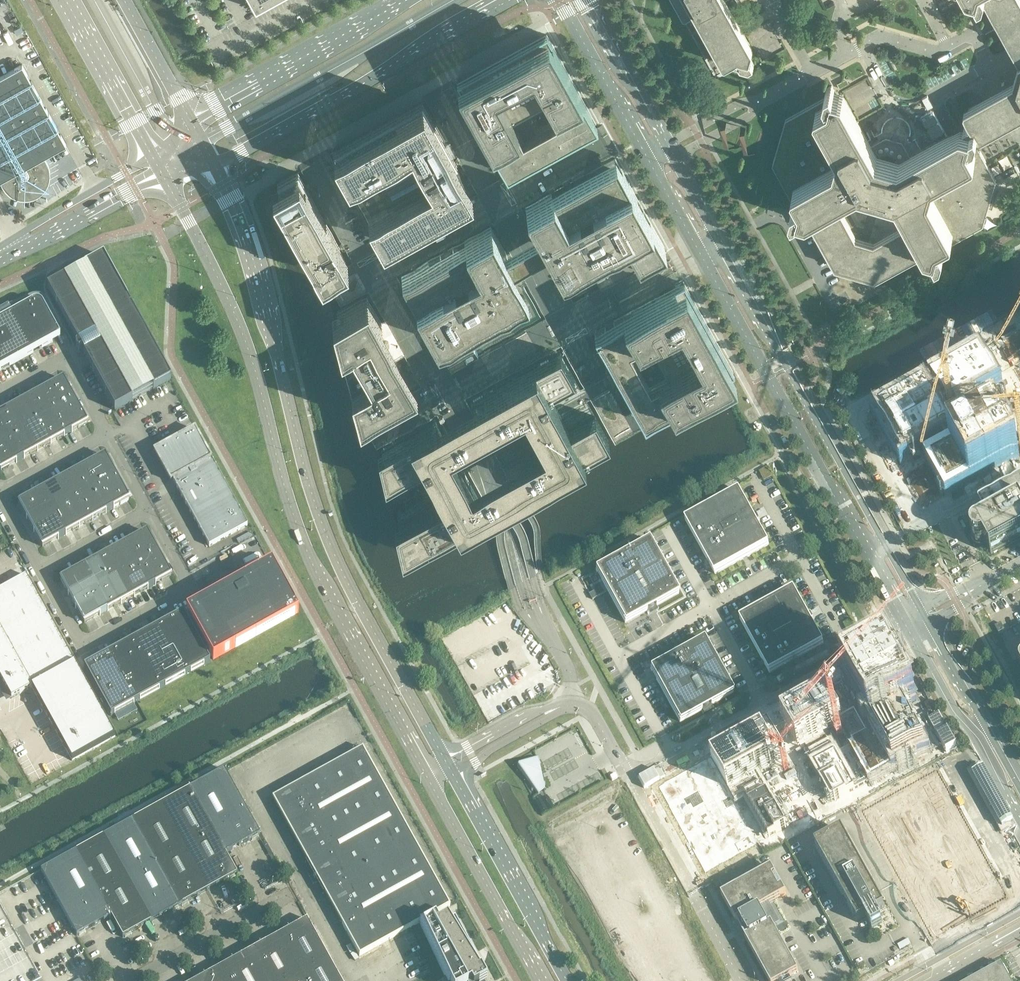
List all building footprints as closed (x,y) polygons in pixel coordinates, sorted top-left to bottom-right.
[(255,8),(256,8),(257,8),(258,7),(263,5),(272,0),(251,0),(255,8)] [(685,18),(695,13),(724,64),(726,65),(738,58),(741,65),(750,67),(754,64),(752,59),(751,59),(751,57),(753,50),(739,25),(726,1),(726,0),(675,0),(685,18)] [(976,138),(979,139),(1019,116),(1019,0),(989,0),(986,2),(990,10),(997,23),(1009,44),(1019,63),(1014,83),(1010,85),(965,110),(964,112),(970,124),(976,138)] [(23,31),(21,27),(14,30),(17,35),(23,31)] [(547,34),(457,84),(507,173),(596,124),(547,34)] [(58,128),(22,64),(0,76),(0,180),(1,180),(1,182),(2,183),(4,186),(5,188),(7,189),(8,191),(9,192),(11,193),(13,194),(15,195),(17,196),(18,196),(21,197),(23,197),(25,197),(27,197),(29,197),(30,197),(33,196),(35,195),(36,195),(38,194),(40,193),(41,192),(43,190),(45,188),(46,187),(47,184),(48,182),(49,180),(49,179),(50,177),(50,175),(50,174),(50,173),(50,170),(50,169),(50,167),(50,166),(49,165),(48,162),(48,160),(46,158),(45,156),(66,144),(58,128)] [(944,248),(983,226),(996,180),(975,141),(976,140),(976,138),(970,124),(964,127),(964,129),(961,128),(960,128),(908,157),(904,150),(897,148),(897,144),(889,142),(888,145),(881,143),(873,147),(844,94),(834,91),(835,90),(832,85),(827,88),(824,96),(825,98),(786,119),(773,165),(794,204),(793,205),(791,213),(793,218),(798,216),(799,214),(808,217),(835,267),(876,278),(925,251),(935,254),(934,255),(937,260),(942,257),(944,249),(944,248)] [(472,192),(457,166),(422,103),(333,152),(382,242),(472,192)] [(944,130),(939,122),(937,121),(938,119),(933,111),(931,110),(922,115),(921,118),(926,126),(928,126),(927,129),(932,137),(934,137),(943,132),(944,130)] [(932,137),(927,129),(928,126),(926,126),(921,118),(919,117),(910,122),(909,124),(913,132),(916,133),(915,136),(919,143),(922,144),(931,139),(932,137)] [(665,248),(615,158),(526,208),(539,233),(529,239),(505,252),(491,227),(401,277),(451,366),(478,352),(541,317),(523,286),(513,267),(536,254),(547,247),(575,298),(665,248)] [(994,172),(1001,170),(998,163),(991,165),(994,172)] [(340,248),(298,172),(272,186),(276,194),(321,276),(335,268),(336,268),(337,268),(338,268),(339,267),(339,266),(340,265),(347,261),(340,248)] [(171,379),(103,256),(86,266),(65,278),(47,287),(78,344),(98,333),(101,339),(88,346),(89,348),(90,350),(83,354),(90,365),(115,410),(132,401),(132,400),(153,389),(171,379)] [(734,372),(684,283),(594,332),(644,422),(720,380),(734,372)] [(416,385),(382,324),(367,296),(332,315),(359,417),(364,414),(397,396),(416,385)] [(60,337),(43,306),(42,305),(41,304),(40,303),(39,303),(37,302),(36,302),(35,302),(34,303),(33,303),(12,315),(9,309),(0,313),(0,370),(60,337)] [(879,408),(907,458),(903,460),(931,510),(1019,460),(1019,455),(1007,431),(1019,424),(1019,331),(880,408),(879,408)] [(512,494),(520,490),(609,442),(594,415),(569,429),(549,392),(574,378),(560,352),(461,406),(451,411),(378,452),(385,482),(424,461),(444,498),(395,525),(402,555),(500,501),(512,494)] [(48,407),(72,395),(63,379),(48,388),(48,387),(46,389),(45,387),(41,389),(42,391),(40,392),(48,407)] [(52,414),(48,407),(40,392),(27,399),(39,421),(52,414)] [(56,421),(79,408),(72,395),(48,407),(52,414),(56,421)] [(39,421),(27,399),(13,407),(25,429),(39,421)] [(25,429),(13,407),(0,414),(9,429),(12,436),(25,429)] [(64,436),(87,423),(79,408),(56,421),(64,436)] [(0,414),(0,434),(9,429),(0,414)] [(64,436),(56,421),(52,414),(39,421),(51,443),(64,436)] [(51,443),(39,421),(25,429),(37,450),(51,443)] [(12,436),(9,429),(0,434),(0,451),(16,442),(12,436)] [(37,450),(25,429),(12,436),(16,442),(24,458),(37,450)] [(247,525),(195,429),(156,450),(154,452),(170,482),(173,481),(209,547),(247,525)] [(16,442),(0,451),(0,469),(1,470),(24,458),(16,442)] [(90,484),(113,471),(105,456),(90,464),(88,465),(87,463),(83,466),(83,467),(82,468),(90,484)] [(94,490),(90,484),(82,468),(68,476),(80,498),(94,490)] [(97,497),(121,484),(113,471),(90,484),(94,490),(97,497)] [(80,498),(68,476),(55,483),(67,505),(80,498)] [(67,505),(55,483),(42,490),(50,506),(54,512),(67,505)] [(106,512),(128,500),(129,499),(121,484),(97,497),(106,512)] [(992,502),(980,509),(980,510),(980,511),(986,522),(974,528),(973,529),(973,530),(972,531),(972,532),(971,533),(971,534),(971,535),(971,536),(971,537),(972,538),(972,539),(973,540),(973,541),(974,541),(975,542),(976,543),(977,543),(978,543),(979,543),(980,544),(981,543),(982,543),(983,543),(984,543),(990,554),(991,555),(992,555),(1019,539),(1019,487),(992,502)] [(50,506),(42,490),(19,503),(27,518),(50,506)] [(106,512),(97,497),(94,490),(80,498),(92,519),(106,512)] [(769,544),(757,523),(754,518),(754,517),(751,513),(740,491),(739,491),(738,491),(686,520),(686,521),(715,573),(715,574),(716,574),(747,556),(768,545),(769,545),(769,544)] [(92,519),(80,498),(67,505),(79,527),(92,519)] [(79,527),(67,505),(54,512),(57,519),(66,534),(79,527)] [(57,519),(54,512),(50,506),(27,518),(34,531),(57,519)] [(66,534),(57,519),(34,531),(43,547),(66,534)] [(132,560),(155,547),(147,532),(132,540),(130,541),(129,540),(124,542),(125,544),(123,545),(124,545),(132,560)] [(679,593),(661,561),(650,541),(649,540),(596,569),(595,570),(596,571),(625,623),(626,623),(647,611),(646,608),(648,607),(648,608),(649,609),(650,609),(651,609),(652,609),(652,608),(653,608),(653,607),(654,606),(654,605),(653,604),(655,603),(656,606),(678,594),(679,594),(679,593)] [(136,567),(132,560),(124,545),(110,552),(122,574),(136,567)] [(139,573),(162,560),(155,547),(132,560),(136,567),(139,573)] [(122,574),(110,552),(97,559),(109,581),(122,574)] [(109,581),(97,559),(84,567),(92,582),(96,588),(109,581)] [(148,588),(170,576),(171,576),(162,560),(139,573),(148,588)] [(298,612),(272,563),(186,611),(196,628),(213,660),(298,612)] [(92,582),(84,567),(60,579),(69,595),(92,582)] [(148,588),(139,573),(136,567),(122,574),(134,596),(148,588)] [(134,596),(122,574),(109,581),(121,603),(134,596)] [(26,575),(0,590),(0,687),(4,685),(11,699),(33,687),(32,687),(75,663),(26,575)] [(121,603),(109,581),(96,588),(99,595),(108,610),(121,603)] [(99,595),(96,588),(92,582),(69,595),(76,608),(99,595)] [(823,643),(812,622),(811,621),(808,622),(807,621),(808,621),(808,620),(809,619),(809,618),(809,617),(809,616),(808,616),(808,615),(807,615),(805,615),(804,615),(803,613),(806,612),(794,590),(793,590),(740,619),(740,620),(769,672),(769,673),(770,673),(823,644),(823,643)] [(108,610),(99,595),(76,608),(84,623),(108,610)] [(210,662),(183,613),(158,626),(185,675),(210,662)] [(1005,630),(1001,623),(995,626),(999,633),(1005,630)] [(185,675),(158,626),(133,640),(160,689),(185,675)] [(733,692),(704,640),(704,639),(703,639),(650,668),(650,669),(679,722),(680,722),(702,710),(701,707),(702,706),(703,707),(703,708),(704,708),(705,708),(706,708),(707,708),(707,707),(708,707),(708,706),(708,705),(708,704),(708,703),(710,702),(711,705),(733,693),(733,692)] [(160,689),(133,640),(109,653),(136,702),(160,689)] [(136,702),(109,653),(84,667),(111,716),(136,702)] [(878,667),(711,757),(759,843),(926,754),(878,667)] [(450,907),(362,748),(272,798),(306,861),(305,862),(322,894),(324,893),(359,957),(450,907)] [(517,767),(538,794),(536,792),(542,788),(540,778),(538,779),(537,774),(538,774),(536,765),(534,759),(538,758),(538,757),(518,765),(517,765),(517,766),(517,767)] [(711,757),(658,785),(704,873),(759,843),(711,757)] [(237,874),(225,854),(260,834),(224,770),(41,871),(77,936),(111,917),(123,938),(237,874)] [(937,774),(866,813),(934,935),(1004,896),(937,774)] [(884,907),(842,830),(815,845),(857,922),(866,918),(872,929),(882,923),(876,912),(884,907)] [(772,924),(775,923),(771,916),(775,914),(772,910),(769,911),(766,905),(786,894),(782,886),(779,888),(773,877),(776,875),(772,867),(721,895),(736,922),(740,920),(749,936),(745,938),(769,980),(783,980),(799,972),(772,924)] [(29,959),(18,940),(18,939),(18,938),(0,906),(0,980),(41,980),(29,959)] [(454,921),(451,924),(447,917),(438,923),(436,920),(435,918),(431,920),(432,922),(422,927),(448,980),(484,980),(487,980),(454,921)] [(307,919),(195,980),(341,980),(307,919)] [(1002,965),(1001,964),(971,980),(1011,980),(1002,965)]
